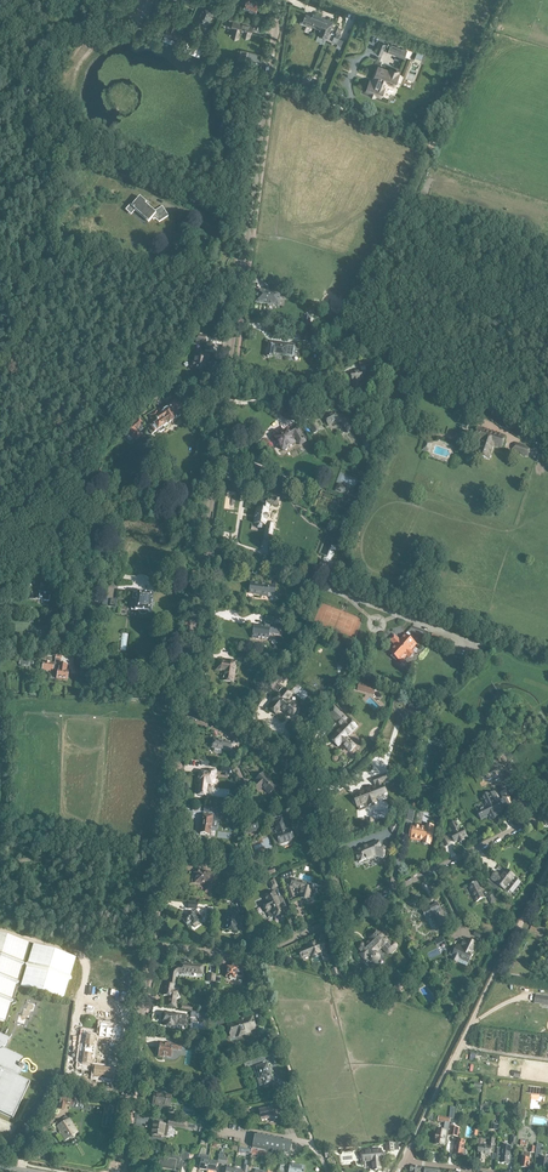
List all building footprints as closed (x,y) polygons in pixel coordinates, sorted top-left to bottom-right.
[(166,10),(169,4),(170,5),(172,0),(161,0),(158,5),(166,10)] [(259,4),(255,2),(256,0),(255,0),(245,0),(245,2),(246,2),(244,7),(256,12),(259,4)] [(212,10),(202,6),(197,19),(200,20),(200,21),(203,22),(204,22),(207,23),(212,10)] [(305,13),(303,18),(302,17),(300,23),(307,25),(307,23),(308,24),(308,23),(320,27),(323,19),(321,18),(322,17),(313,13),(312,15),(305,13)] [(323,19),(320,27),(317,34),(328,38),(334,21),(322,17),(321,18),(323,19)] [(232,28),(231,36),(240,38),(241,31),(242,31),(241,35),(250,37),(252,31),(256,32),(259,24),(250,21),(250,23),(233,19),(231,28),(232,28)] [(333,35),(334,36),(332,40),(337,42),(338,38),(339,38),(341,34),(340,33),(342,29),(337,27),(335,31),(333,35)] [(347,42),(339,39),(337,44),(345,47),(347,42)] [(391,44),(389,51),(404,57),(407,50),(391,44)] [(245,64),(246,58),(238,56),(237,62),(245,64)] [(372,83),(369,82),(366,91),(370,92),(370,94),(375,96),(376,95),(381,97),(388,79),(392,81),(391,82),(393,83),(393,82),(396,83),(399,74),(397,74),(398,71),(391,68),(390,71),(382,68),(381,70),(377,69),(374,77),(375,77),(372,83)] [(298,81),(309,85),(310,81),(311,76),(307,74),(304,74),(301,73),(298,81)] [(139,197),(131,206),(148,222),(151,218),(154,220),(155,218),(159,222),(169,216),(162,206),(155,211),(156,212),(155,213),(146,205),(146,206),(144,205),(145,203),(139,197)] [(61,209),(59,216),(67,218),(69,211),(61,209)] [(267,289),(268,289),(268,286),(264,286),(263,291),(257,290),(255,302),(267,304),(278,306),(280,293),(266,291),(267,289)] [(303,331),(301,341),(308,342),(309,332),(303,331)] [(196,343),(206,344),(207,336),(197,334),(196,343)] [(270,341),(269,345),(267,357),(273,358),(274,354),(286,355),(293,356),(295,344),(288,343),(270,341)] [(206,372),(207,362),(209,362),(211,353),(195,351),(193,361),(192,361),(190,362),(189,367),(191,369),(192,369),(192,370),(206,372)] [(359,363),(360,368),(373,365),(371,360),(362,361),(362,362),(359,363)] [(365,371),(366,371),(366,370),(351,373),(352,381),(353,385),(354,390),(362,389),(360,379),(363,379),(362,375),(366,374),(365,371)] [(149,423),(151,427),(148,429),(151,434),(157,430),(158,432),(160,433),(163,430),(164,429),(162,427),(171,422),(171,423),(175,421),(174,419),(180,416),(177,410),(181,408),(176,399),(167,405),(168,408),(167,409),(166,409),(165,408),(162,410),(162,412),(158,414),(156,411),(149,416),(152,421),(149,423)] [(324,418),(328,426),(336,422),(339,423),(339,422),(341,423),(347,434),(355,429),(350,420),(350,421),(349,419),(348,419),(332,414),(324,418)] [(358,421),(360,424),(363,422),(360,418),(356,416),(354,419),(358,421)] [(138,428),(143,422),(139,418),(132,425),(131,424),(126,429),(129,431),(128,432),(136,441),(142,436),(141,434),(135,428),(137,427),(138,428)] [(321,430),(317,421),(308,426),(313,435),(321,430)] [(310,433),(306,426),(302,428),(305,435),(307,434),(310,433)] [(505,436),(477,426),(473,439),(481,441),(476,455),(489,459),(493,446),(501,448),(505,436)] [(305,441),(296,427),(276,439),(283,451),(294,444),(292,440),(295,438),(299,445),(305,441)] [(530,448),(516,443),(513,451),(527,456),(530,448)] [(101,477),(105,472),(97,466),(93,471),(101,477)] [(351,488),(338,483),(334,492),(347,497),(351,488)] [(277,506),(279,496),(271,494),(270,500),(268,500),(267,504),(277,506)] [(263,539),(270,540),(271,532),(272,525),(271,524),(267,523),(266,524),(266,525),(265,525),(268,506),(261,505),(260,510),(256,509),(253,524),(257,525),(256,527),(257,528),(259,529),(261,528),(261,526),(266,527),(263,539)] [(329,564),(321,561),(318,570),(325,574),(326,571),(334,574),(336,569),(328,566),(329,564)] [(264,584),(249,582),(248,592),(253,592),(253,594),(261,595),(261,596),(267,596),(267,593),(274,594),(275,586),(268,585),(268,584),(264,583),(264,584)] [(39,595),(30,593),(30,599),(48,601),(49,594),(39,593),(39,595)] [(137,593),(133,593),(132,598),(136,599),(135,603),(132,603),(131,610),(137,611),(138,612),(138,613),(138,614),(139,614),(139,615),(140,615),(141,616),(142,616),(143,616),(144,616),(145,615),(146,615),(146,614),(147,613),(147,612),(150,612),(152,595),(137,593)] [(109,598),(108,607),(116,608),(117,599),(109,598)] [(264,627),(254,625),(252,638),(257,639),(258,637),(268,638),(269,630),(276,632),(278,624),(264,622),(264,627)] [(451,640),(432,633),(430,639),(449,646),(451,640)] [(400,639),(394,634),(389,640),(395,645),(389,652),(392,655),(391,657),(396,661),(397,659),(401,663),(407,656),(410,658),(415,653),(412,650),(417,645),(405,634),(400,639)] [(62,659),(62,656),(56,655),(55,663),(44,661),(43,662),(40,662),(39,668),(43,668),(43,669),(59,671),(58,678),(68,679),(70,664),(60,663),(61,658),(62,659)] [(243,659),(241,664),(253,669),(256,664),(250,662),(251,660),(245,657),(244,659),(243,659)] [(222,681),(234,683),(237,661),(226,659),(225,660),(216,659),(215,671),(223,672),(222,681)] [(279,685),(285,673),(277,668),(266,687),(273,690),(279,694),(275,699),(274,698),(271,702),(273,703),(269,708),(276,714),(281,708),(291,717),(293,715),(295,715),(297,713),(296,711),(298,709),(286,699),(290,694),(279,685)] [(357,690),(374,695),(376,688),(359,683),(357,690)] [(346,700),(353,693),(349,689),(342,696),(346,700)] [(410,702),(409,710),(429,715),(431,708),(418,705),(418,704),(410,702)] [(334,708),(331,711),(329,713),(343,727),(331,739),(338,746),(342,743),(350,751),(355,746),(347,737),(357,727),(350,720),(348,722),(334,708)] [(211,740),(210,745),(211,747),(212,747),(212,748),(225,751),(229,752),(229,753),(230,753),(229,755),(235,757),(237,749),(236,749),(238,747),(242,742),(234,737),(230,743),(218,740),(214,739),(213,739),(211,740)] [(502,772),(497,760),(492,763),(493,766),(492,767),(493,768),(487,771),(488,772),(485,774),(488,778),(493,776),(494,778),(499,776),(498,774),(502,772)] [(229,775),(231,768),(222,765),(220,772),(223,773),(222,775),(227,777),(227,775),(229,775)] [(216,774),(217,770),(209,769),(209,773),(199,772),(198,782),(199,783),(198,795),(206,796),(207,784),(211,784),(212,778),(214,778),(215,774),(216,774)] [(254,781),(255,782),(251,786),(258,792),(263,787),(269,793),(276,787),(268,779),(269,778),(263,772),(254,781)] [(384,782),(382,776),(373,780),(375,785),(384,782)] [(249,787),(246,779),(239,782),(243,790),(249,787)] [(437,788),(435,800),(442,802),(445,790),(437,788)] [(353,796),(355,799),(354,799),(353,801),(354,803),(356,803),(358,807),(367,803),(368,806),(377,803),(372,789),(353,796)] [(495,791),(490,794),(489,793),(481,797),(486,806),(485,806),(488,811),(485,812),(487,816),(490,815),(503,809),(503,808),(506,807),(502,799),(499,800),(495,791)] [(407,819),(413,820),(415,811),(408,810),(407,819)] [(209,835),(210,827),(212,827),(213,819),(210,818),(211,814),(204,813),(201,829),(200,834),(205,835),(205,834),(209,835)] [(459,835),(463,834),(460,827),(457,828),(454,818),(449,820),(452,829),(448,831),(451,838),(454,837),(455,840),(460,838),(459,835)] [(285,828),(281,819),(273,822),(276,831),(277,833),(275,834),(279,844),(293,839),(289,829),(286,830),(285,828)] [(257,823),(256,820),(242,825),(245,835),(249,833),(249,834),(259,830),(258,827),(259,826),(258,823),(257,823)] [(392,832),(394,831),(397,830),(399,829),(397,824),(390,826),(392,832)] [(412,828),(410,834),(412,835),(412,837),(411,839),(423,841),(423,844),(430,845),(430,842),(431,842),(433,830),(433,826),(432,826),(428,825),(426,825),(426,829),(414,826),(413,828),(412,828)] [(274,845),(271,836),(253,843),(256,852),(274,845)] [(365,844),(363,837),(356,840),(359,846),(365,844)] [(384,859),(388,848),(382,846),(379,840),(353,850),(358,864),(376,856),(384,859)] [(241,843),(239,852),(244,853),(247,844),(241,843)] [(232,856),(220,855),(219,863),(232,865),(232,858),(245,859),(249,873),(253,872),(248,856),(232,854),(232,856)] [(258,880),(259,881),(266,879),(266,878),(276,874),(274,867),(262,872),(259,864),(253,867),(258,880)] [(200,872),(198,869),(194,873),(196,875),(195,883),(206,884),(205,892),(211,893),(214,874),(200,872)] [(291,870),(280,874),(282,880),(293,875),(291,870)] [(518,879),(507,870),(502,877),(496,872),(491,878),(497,883),(508,892),(518,879)] [(268,881),(272,889),(277,887),(273,879),(268,881)] [(302,895),(301,899),(309,901),(311,895),(312,895),(313,889),(304,887),(306,883),(292,879),(290,886),(297,888),(297,887),(298,888),(296,893),(302,895)] [(476,902),(485,898),(477,882),(468,886),(476,902)] [(292,895),(288,883),(283,885),(287,896),(292,895)] [(284,913),(274,892),(264,897),(266,901),(262,903),(266,912),(269,911),(271,911),(274,917),(284,913)] [(495,893),(492,895),(491,894),(487,896),(491,904),(495,901),(494,901),(498,899),(495,893)] [(441,912),(437,902),(421,910),(426,920),(432,917),(438,928),(444,925),(438,913),(441,912)] [(243,909),(241,903),(237,904),(241,917),(242,922),(246,921),(245,916),(241,917),(246,915),(244,909),(243,909)] [(196,910),(194,912),(193,911),(191,913),(186,916),(185,915),(181,918),(187,927),(192,923),(195,928),(200,924),(198,921),(203,918),(196,910)] [(227,912),(227,918),(226,930),(236,931),(237,917),(236,917),(236,915),(231,914),(231,912),(227,912)] [(358,954),(365,961),(369,958),(371,960),(371,961),(373,962),(375,962),(377,962),(378,961),(380,960),(381,958),(381,956),(380,954),(379,952),(382,949),(386,954),(387,954),(388,955),(390,954),(391,954),(397,949),(397,947),(398,946),(398,944),(397,943),(395,942),(393,942),(391,942),(387,937),(389,935),(383,929),(381,931),(379,932),(377,930),(374,933),(371,932),(370,933),(368,934),(368,935),(368,936),(368,937),(368,939),(369,940),(365,944),(364,943),(363,942),(361,942),(360,942),(358,943),(357,944),(357,946),(357,947),(357,948),(357,949),(360,953),(358,954)] [(4,1023),(6,1024),(12,1004),(16,1002),(14,998),(18,987),(21,986),(64,999),(69,980),(72,979),(71,976),(76,958),(75,957),(37,946),(33,945),(29,944),(29,943),(0,935),(0,1022),(4,1023)] [(307,946),(308,947),(299,951),(300,954),(300,955),(301,955),(302,958),(311,955),(311,956),(316,955),(320,952),(320,951),(324,949),(321,942),(317,944),(317,943),(312,944),(307,946)] [(459,958),(469,962),(473,954),(472,953),(475,947),(469,944),(466,950),(457,946),(455,950),(452,948),(449,955),(453,956),(452,960),(457,962),(459,958)] [(226,966),(225,978),(231,978),(230,980),(236,980),(236,975),(243,975),(244,963),(232,962),(231,967),(226,966)] [(191,963),(191,964),(181,963),(180,968),(179,968),(178,968),(177,968),(176,968),(175,969),(174,970),(173,970),(172,971),(172,972),(171,974),(171,975),(171,976),(171,977),(175,978),(175,975),(176,974),(176,973),(177,973),(177,972),(178,972),(179,972),(180,972),(202,974),(203,966),(193,965),(193,964),(191,963)] [(331,970),(334,978),(341,976),(338,968),(331,970)] [(164,995),(168,996),(167,1006),(176,1007),(178,991),(177,991),(177,988),(174,987),(175,984),(178,984),(177,978),(171,978),(170,982),(166,982),(164,995)] [(401,983),(393,988),(398,998),(400,997),(401,998),(405,995),(405,994),(407,993),(401,983)] [(431,988),(439,1001),(443,998),(434,985),(431,988)] [(535,995),(534,1004),(547,1006),(547,996),(535,995)] [(230,1009),(228,1003),(216,1007),(216,1008),(213,1010),(214,1015),(219,1014),(218,1013),(219,1012),(230,1009)] [(165,1013),(163,1023),(164,1023),(165,1023),(164,1025),(174,1027),(175,1025),(176,1025),(176,1021),(187,1023),(188,1016),(165,1013)] [(215,1027),(225,1023),(223,1015),(212,1019),(215,1027)] [(253,1015),(226,1024),(231,1038),(235,1036),(236,1038),(251,1033),(250,1032),(257,1029),(253,1015)] [(97,1020),(96,1031),(103,1032),(104,1021),(97,1020)] [(104,1021),(103,1032),(110,1033),(111,1022),(104,1021)] [(111,1022),(110,1033),(117,1034),(119,1023),(111,1022)] [(81,1038),(91,1039),(92,1032),(89,1031),(86,1031),(82,1030),(81,1038)] [(13,1119),(15,1115),(30,1082),(18,1077),(19,1075),(21,1070),(22,1069),(23,1069),(24,1069),(24,1068),(25,1068),(25,1067),(24,1066),(24,1065),(25,1063),(23,1057),(4,1048),(3,1047),(5,1046),(9,1038),(0,1033),(0,1112),(13,1119)] [(80,1045),(90,1046),(91,1039),(81,1038),(80,1045)] [(163,1055),(171,1057),(172,1049),(178,1050),(178,1045),(179,1045),(179,1043),(182,1044),(183,1039),(175,1038),(175,1043),(175,1045),(170,1044),(171,1043),(166,1042),(165,1045),(160,1044),(159,1056),(163,1057),(163,1055)] [(79,1052),(89,1054),(90,1046),(80,1045),(79,1052)] [(88,1061),(89,1054),(79,1052),(78,1059),(81,1060),(85,1060),(88,1061)] [(265,1061),(264,1057),(244,1064),(245,1067),(265,1061)] [(97,1073),(98,1063),(91,1062),(90,1072),(97,1073)] [(104,1075),(106,1064),(98,1063),(97,1074),(104,1075)] [(112,1076),(113,1065),(106,1064),(104,1075),(112,1076)] [(271,1076),(267,1064),(253,1068),(255,1073),(258,1072),(260,1079),(257,1080),(259,1086),(265,1084),(265,1086),(271,1084),(270,1082),(271,1082),(269,1076),(271,1076)] [(473,1092),(480,1093),(481,1084),(474,1083),(473,1092)] [(169,1111),(171,1097),(168,1096),(168,1095),(155,1093),(153,1104),(160,1105),(159,1110),(169,1111)] [(73,1106),(75,1098),(62,1095),(62,1096),(60,1103),(59,1109),(64,1110),(65,1104),(73,1106)] [(200,1123),(207,1125),(211,1111),(204,1109),(200,1123)] [(278,1109),(259,1113),(261,1121),(279,1117),(278,1109)] [(56,1123),(58,1126),(57,1126),(66,1140),(69,1138),(72,1139),(74,1137),(75,1135),(78,1133),(69,1119),(67,1116),(62,1118),(63,1119),(60,1121),(60,1120),(56,1123)] [(445,1146),(445,1145),(446,1145),(450,1124),(451,1118),(439,1116),(438,1122),(445,1123),(443,1131),(437,1130),(435,1144),(445,1146)] [(449,1135),(457,1136),(459,1128),(453,1128),(455,1118),(452,1118),(449,1135)] [(151,1134),(153,1135),(152,1138),(161,1139),(162,1136),(167,1137),(169,1125),(168,1125),(166,1125),(153,1123),(151,1134)] [(268,1159),(276,1160),(277,1153),(289,1155),(292,1140),(255,1133),(252,1148),(270,1151),(268,1159)] [(490,1138),(489,1146),(479,1145),(477,1160),(483,1161),(484,1155),(489,1155),(490,1153),(491,1154),(491,1150),(495,1150),(496,1139),(490,1138)] [(462,1141),(462,1144),(456,1143),(454,1153),(455,1154),(456,1155),(457,1155),(458,1154),(466,1155),(467,1149),(464,1148),(465,1141),(462,1141)] [(399,1150),(398,1142),(386,1144),(387,1151),(394,1150),(394,1151),(399,1150)] [(510,1164),(512,1147),(508,1147),(507,1153),(502,1153),(503,1148),(498,1148),(497,1159),(498,1160),(498,1163),(506,1164),(506,1165),(508,1165),(508,1164),(510,1164)] [(195,1159),(200,1160),(201,1160),(199,1169),(207,1170),(209,1161),(210,1156),(202,1155),(204,1149),(203,1149),(199,1148),(199,1149),(195,1159)] [(251,1149),(251,1150),(250,1154),(267,1158),(268,1152),(251,1149)] [(363,1151),(363,1152),(360,1153),(361,1160),(364,1160),(364,1161),(376,1160),(376,1161),(382,1160),(381,1149),(363,1151)] [(190,1153),(182,1152),(181,1158),(166,1156),(165,1160),(160,1159),(159,1168),(181,1171),(183,1163),(188,1163),(190,1153)] [(521,1167),(529,1168),(530,1154),(522,1153),(521,1167)] [(542,1158),(540,1158),(540,1162),(541,1162),(540,1168),(544,1168),(544,1169),(546,1170),(547,1169),(547,1167),(547,1159),(542,1158)] [(217,1162),(209,1161),(207,1170),(215,1171),(217,1162)] [(288,1171),(303,1171),(304,1166),(289,1164),(288,1171)]
